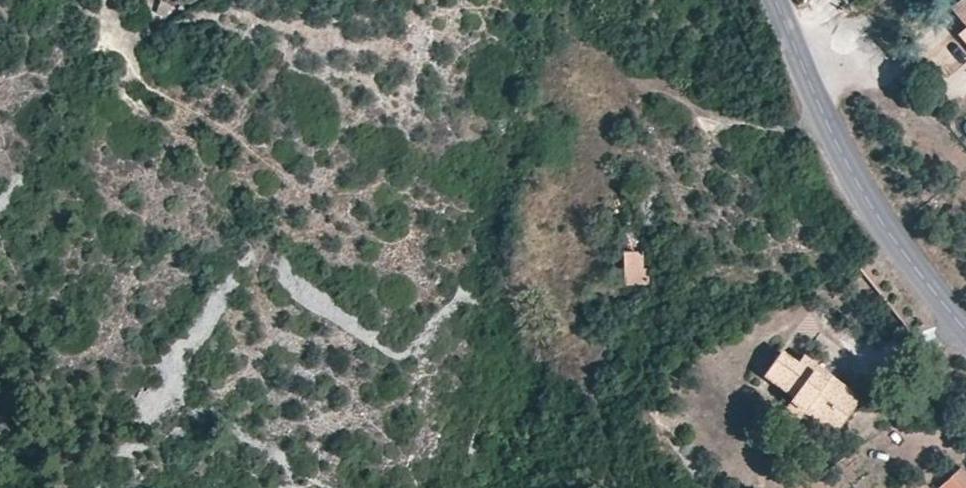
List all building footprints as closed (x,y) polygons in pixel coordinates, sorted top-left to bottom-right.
[(162,0),(160,0),(158,8),(154,14),(153,17),(162,24),(173,7),(162,0)] [(953,7),(965,23),(965,0),(961,0),(953,7)] [(623,287),(649,286),(649,285),(649,268),(644,268),(642,229),(622,229),(623,250),(623,287)] [(862,397),(804,357),(799,364),(781,352),(764,377),(793,398),(790,402),(791,403),(786,410),(798,419),(803,413),(835,435),(862,397)] [(961,467),(941,487),(965,487),(965,472),(961,467)]
